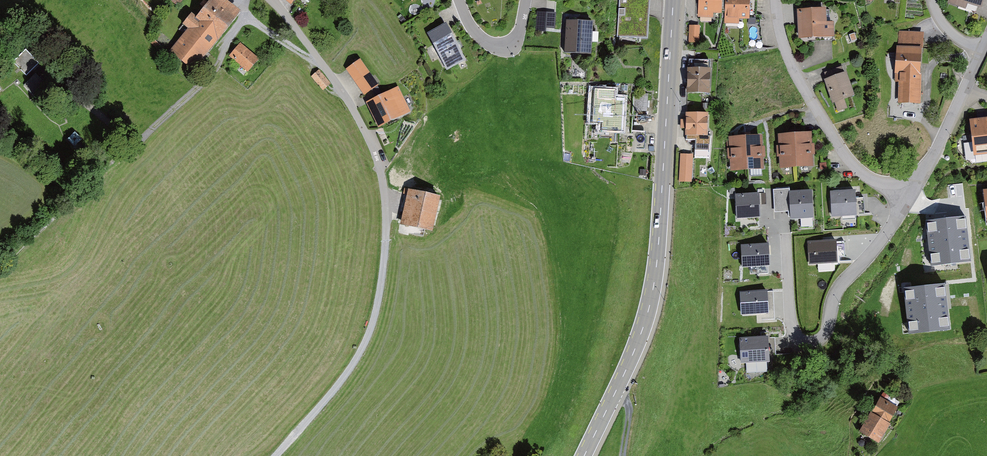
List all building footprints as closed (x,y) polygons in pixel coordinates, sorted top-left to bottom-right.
[(196,16),(219,35),(239,10),(226,0),(210,0),(208,3),(204,0),(203,0),(200,5),(203,7),(196,16)] [(617,36),(648,37),(650,0),(619,0),(617,36)] [(698,16),(713,17),(713,13),(722,13),(722,11),(724,11),(725,0),(698,0),(698,16)] [(724,11),(724,23),(739,24),(740,18),(746,18),(756,19),(757,0),(725,0),(724,11)] [(947,2),(965,8),(967,2),(981,7),(984,0),(948,0),(947,2)] [(826,21),(825,7),(797,9),(799,37),(834,36),(834,21),(826,21)] [(542,11),(538,11),(536,30),(546,31),(546,27),(555,28),(556,12),(542,11)] [(433,30),(445,23),(438,12),(426,19),(433,30)] [(196,16),(191,13),(183,23),(188,27),(170,50),(193,68),(219,35),(196,16)] [(592,20),(566,19),(566,31),(565,52),(591,53),(592,20)] [(467,60),(446,22),(445,23),(433,30),(427,33),(448,70),(467,60)] [(700,25),(689,25),(689,42),(699,42),(700,25)] [(899,30),(898,45),(922,47),(924,47),(924,32),(899,30)] [(150,42),(159,50),(162,47),(153,39),(150,42)] [(260,58),(240,42),(229,55),(249,71),(260,58)] [(920,73),(922,47),(898,45),(897,45),(895,81),(899,81),(898,103),(920,104),(922,73),(920,73)] [(38,62),(26,50),(14,62),(26,74),(38,62)] [(361,58),(346,68),(364,95),(379,84),(361,58)] [(689,59),(689,67),(710,68),(710,59),(689,59)] [(824,72),(826,78),(844,72),(841,66),(824,72)] [(687,92),(710,92),(711,68),(710,68),(689,67),(687,67),(687,92)] [(330,82),(320,70),(313,77),(323,88),(326,85),(330,82)] [(853,94),(846,72),(844,72),(826,78),(824,79),(832,103),(835,102),(838,110),(847,107),(843,98),(853,94)] [(36,74),(26,84),(35,95),(46,85),(36,74)] [(398,86),(366,101),(378,126),(410,111),(398,86)] [(617,91),(595,90),(593,122),(603,122),(602,133),(626,134),(628,101),(616,101),(617,91)] [(648,94),(635,94),(634,110),(648,111),(648,94)] [(706,135),(707,113),(687,113),(687,119),(681,119),(680,128),(686,128),(686,140),(695,140),(694,157),(710,158),(711,136),(706,135)] [(971,122),(976,156),(986,155),(986,120),(971,122)] [(645,131),(631,131),(631,148),(644,148),(645,131)] [(812,143),(811,131),(794,132),(796,166),(814,165),(813,154),(816,154),(815,142),(812,143)] [(796,166),(794,132),(778,133),(779,145),(776,145),(777,156),(780,156),(780,167),(796,166)] [(81,140),(75,133),(69,140),(75,146),(81,140)] [(747,168),(745,134),(728,135),(730,169),(747,168)] [(764,146),(763,134),(745,134),(747,168),(765,167),(764,157),(766,157),(765,146),(764,146)] [(693,154),(681,153),(680,179),(691,180),(693,154)] [(790,211),(789,191),(789,188),(773,189),(774,212),(782,211),(790,211)] [(443,197),(408,189),(400,225),(435,232),(443,197)] [(814,216),(812,189),(789,191),(790,211),(791,217),(814,216)] [(855,189),(830,191),(831,216),(864,214),(863,197),(856,198),(855,189)] [(759,192),(735,193),(737,218),(741,218),(759,217),(760,217),(759,192)] [(759,226),(759,217),(741,218),(741,227),(759,226)] [(964,217),(927,221),(929,237),(932,265),(970,260),(964,217)] [(836,240),(808,241),(809,264),(838,262),(837,256),(845,256),(845,248),(844,241),(836,241),(836,240)] [(768,243),(741,245),(743,267),(751,266),(768,265),(770,265),(768,243)] [(944,283),(904,287),(909,334),(949,329),(946,299),(944,283)] [(767,290),(740,292),(741,315),(757,314),(768,313),(767,291),(767,290)] [(768,313),(757,314),(758,320),(775,319),(773,291),(767,291),(768,313)] [(768,336),(740,337),(741,362),(747,362),(747,372),(767,371),(766,361),(776,361),(775,345),(775,337),(768,338),(768,336)] [(889,395),(884,392),(859,431),(878,443),(891,424),(888,422),(898,408),(886,400),(889,395)]
